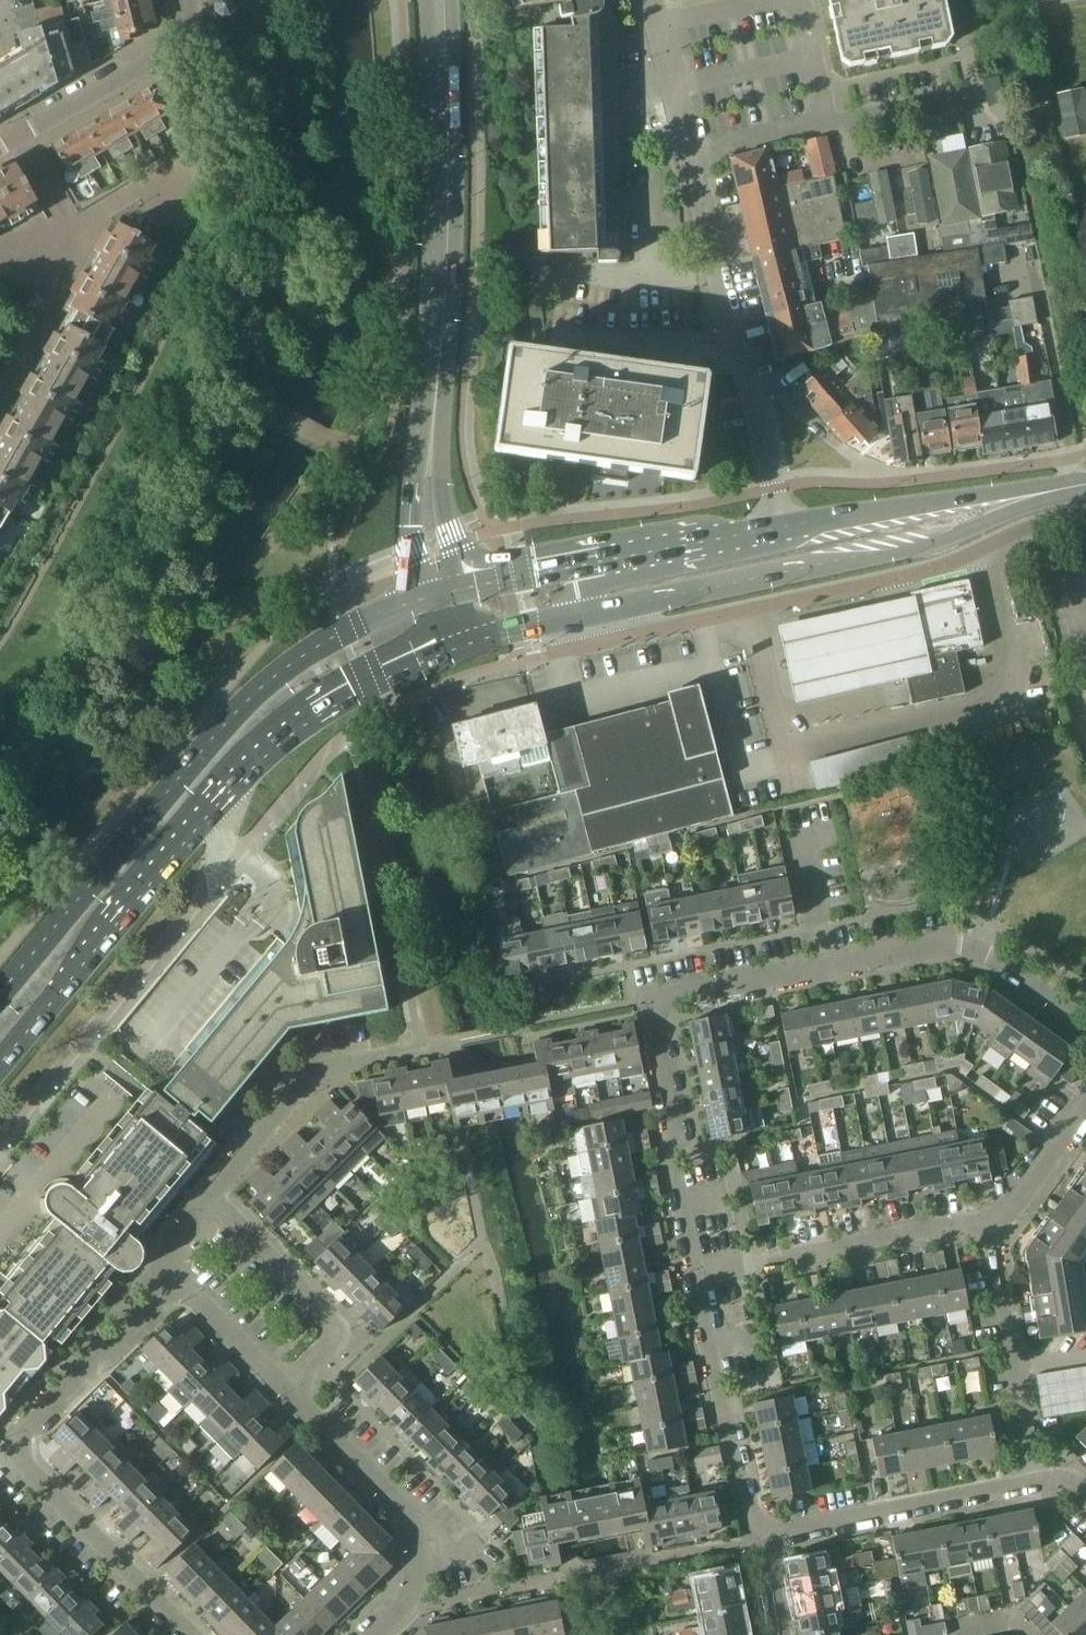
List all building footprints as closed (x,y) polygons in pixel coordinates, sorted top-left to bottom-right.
[(99,21),(152,8),(150,0),(105,0),(104,0),(90,3),(95,22),(99,21)] [(221,21),(225,23),(230,22),(234,20),(237,17),(239,12),(239,8),(237,4),(234,0),(233,0),(221,0),(217,3),(215,8),(215,13),(217,18),(221,21)] [(521,5),(522,9),(566,0),(520,0),(521,5)] [(843,61),(851,66),(946,46),(951,38),(943,0),(830,0),(843,61)] [(573,28),(541,29),(549,254),(598,252),(598,263),(616,262),(617,262),(618,261),(619,260),(620,259),(621,258),(621,256),(621,255),(620,254),(619,252),(618,252),(617,251),(616,251),(599,251),(598,228),(597,208),(597,206),(596,185),(596,184),(595,163),(595,161),(595,141),(595,139),(594,118),(594,117),(593,96),(593,95),(592,74),(592,72),(592,52),(591,50),(591,29),(599,29),(599,27),(598,27),(597,12),(599,11),(599,10),(600,9),(600,7),(600,6),(599,5),(598,4),(597,3),(596,2),(595,2),(593,2),(580,5),(559,9),(562,20),(571,18),(573,28)] [(36,10),(41,27),(66,20),(61,4),(36,10)] [(157,28),(152,8),(99,21),(102,33),(116,28),(117,27),(117,28),(119,27),(121,37),(123,36),(124,41),(138,38),(137,34),(157,28)] [(2,120),(2,119),(16,111),(27,104),(42,96),(59,86),(59,85),(93,65),(80,18),(64,22),(66,30),(45,36),(42,28),(18,35),(22,46),(16,50),(15,49),(12,51),(13,53),(14,59),(3,66),(0,67),(0,121),(2,120)] [(989,106),(1002,103),(1006,102),(1004,94),(1001,76),(998,76),(983,79),(989,106)] [(134,94),(157,134),(166,129),(160,116),(166,112),(152,87),(140,94),(139,92),(134,94)] [(1082,92),(1082,89),(1057,94),(1065,137),(1085,133),(1085,91),(1082,92)] [(129,100),(119,106),(134,132),(140,129),(147,141),(157,134),(134,94),(128,98),(129,100)] [(102,113),(125,153),(134,148),(127,136),(134,132),(119,106),(107,113),(106,111),(102,113)] [(947,113),(949,125),(961,123),(958,110),(947,113)] [(96,119),(86,125),(101,151),(107,147),(115,160),(125,153),(102,113),(95,117),(96,119)] [(73,130),(69,133),(92,172),(102,167),(95,155),(101,151),(86,125),(74,132),(73,130)] [(81,179),(92,172),(69,133),(63,136),(64,138),(52,145),(50,142),(49,143),(66,171),(74,166),(81,179)] [(806,142),(815,179),(834,174),(836,174),(827,137),(806,142)] [(1027,187),(1017,142),(977,149),(985,194),(989,215),(1003,213),(1031,209),(1027,187)] [(193,149),(182,156),(188,166),(199,160),(193,149)] [(732,159),(739,187),(777,178),(770,150),(732,159)] [(945,227),(964,224),(986,220),(982,199),(973,151),(933,158),(942,203),(943,212),(945,227)] [(38,201),(18,165),(0,175),(0,223),(38,201)] [(846,238),(834,174),(815,179),(801,182),(779,187),(777,178),(739,187),(757,259),(803,248),(817,245),(846,238)] [(861,236),(889,229),(903,227),(900,205),(894,174),(871,179),(873,202),(856,208),(861,236)] [(905,206),(907,221),(914,225),(915,228),(941,224),(930,174),(910,176),(914,203),(905,206)] [(999,243),(999,242),(996,220),(982,223),(968,225),(969,233),(964,234),(964,232),(942,235),(944,251),(944,254),(979,248),(996,245),(995,243),(999,243)] [(157,245),(121,224),(74,307),(67,303),(57,320),(70,327),(0,449),(0,528),(2,529),(116,330),(110,327),(157,245)] [(918,255),(915,233),(901,235),(887,237),(890,260),(904,258),(918,255)] [(512,260),(512,245),(512,244),(500,245),(501,261),(512,260)] [(757,259),(766,300),(810,290),(810,291),(814,290),(807,261),(820,258),(817,245),(803,248),(757,259)] [(979,249),(982,265),(1006,261),(1003,245),(979,249)] [(901,315),(928,311),(930,328),(952,325),(950,308),(988,302),(982,265),(979,249),(979,248),(944,254),(869,266),(873,292),(878,321),(887,320),(901,318),(901,315)] [(766,300),(770,317),(813,306),(814,306),(810,291),(810,290),(766,300)] [(845,339),(856,336),(870,332),(872,322),(878,321),(873,292),(852,295),(852,305),(814,315),(813,306),(770,317),(771,320),(780,359),(810,351),(831,344),(845,339)] [(1010,306),(1013,326),(1012,327),(1013,328),(1037,323),(1033,297),(1008,301),(1009,306),(1010,306)] [(969,333),(984,330),(981,306),(965,309),(969,333)] [(1009,306),(986,310),(989,322),(1012,318),(1010,306),(1009,306)] [(901,318),(887,320),(890,337),(892,354),(907,351),(909,361),(920,359),(917,345),(907,347),(901,318)] [(892,354),(890,337),(887,320),(878,321),(872,322),(870,332),(872,338),(873,339),(876,359),(893,356),(892,354)] [(505,378),(495,453),(595,467),(594,477),(595,477),(597,467),(612,469),(610,480),(627,482),(628,472),(661,476),(696,481),(711,376),(633,365),(564,355),(544,352),(515,348),(509,347),(505,378)] [(836,377),(847,367),(852,372),(857,368),(843,353),(840,356),(825,368),(799,390),(817,410),(844,386),(836,377)] [(1037,407),(1033,383),(1037,382),(1033,357),(1018,359),(1022,385),(1032,445),(1056,441),(1050,405),(1037,407)] [(867,366),(844,386),(817,410),(845,442),(853,434),(860,442),(864,439),(869,444),(882,433),(887,430),(876,417),(867,366)] [(955,447),(982,443),(978,417),(976,405),(978,397),(977,393),(974,377),(962,379),(965,407),(949,410),(955,447)] [(887,418),(888,418),(896,463),(905,461),(903,446),(908,430),(906,415),(901,416),(898,399),(901,398),(900,397),(902,397),(900,384),(895,385),(897,398),(884,401),(887,418)] [(1022,385),(997,389),(1007,450),(1032,445),(1022,385)] [(950,448),(944,411),(940,386),(929,388),(933,413),(919,415),(925,452),(950,448)] [(984,453),(1007,450),(997,389),(987,391),(991,415),(978,417),(982,443),(984,453)] [(912,395),(902,397),(900,397),(901,398),(898,399),(901,416),(906,415),(908,430),(903,446),(905,461),(922,458),(914,413),(912,395)] [(967,693),(962,669),(957,650),(985,644),(971,580),(913,592),(930,673),(907,678),(913,705),(967,693)] [(930,673),(913,592),(776,622),(795,702),(907,678),(930,673)] [(480,763),(489,798),(459,806),(464,825),(485,837),(496,834),(508,876),(657,837),(668,833),(734,816),(705,707),(699,685),(667,693),(670,704),(545,737),(536,704),(454,726),(464,767),(480,763)] [(869,747),(850,752),(858,781),(877,776),(869,747)] [(164,1091),(179,1104),(191,1114),(195,1118),(199,1112),(212,1123),(290,1030),(389,1010),(342,774),(325,795),(319,799),(311,804),(306,807),(301,813),(298,819),(296,827),(295,834),(305,884),(305,889),(304,901),(302,911),(300,916),(297,924),(293,932),(289,940),(282,948),(274,957),(196,1052),(164,1091)] [(762,815),(751,818),(753,828),(764,825),(762,815)] [(742,831),(753,828),(751,818),(739,821),(742,831)] [(718,838),(716,828),(705,830),(707,840),(718,838)] [(696,843),(707,840),(705,830),(693,833),(696,843)] [(673,850),(668,833),(657,837),(657,838),(661,854),(673,850)] [(650,857),(661,854),(657,838),(646,841),(650,857)] [(617,865),(615,855),(603,858),(605,868),(617,865)] [(595,871),(605,868),(603,858),(592,860),(595,871)] [(795,914),(785,866),(761,870),(771,919),(795,914)] [(569,867),(557,870),(559,880),(571,877),(569,867)] [(549,883),(559,880),(557,870),(546,873),(549,883)] [(738,875),(740,888),(741,888),(748,924),(771,919),(761,870),(738,875)] [(529,877),(519,880),(521,890),(532,888),(529,877)] [(509,894),(521,890),(519,880),(507,883),(509,894)] [(718,892),(725,928),(748,924),(741,888),(740,888),(718,892)] [(654,942),(677,938),(670,902),(671,902),(668,889),(645,893),(654,942)] [(718,892),(694,897),(701,933),(725,928),(718,892)] [(677,938),(701,933),(694,897),(671,902),(670,902),(677,938)] [(614,905),(613,906),(623,953),(646,948),(638,902),(634,902),(629,903),(625,903),(621,904),(618,905),(616,906),(614,906),(614,905)] [(601,957),(623,953),(613,906),(592,910),(601,957)] [(566,913),(576,962),(601,957),(592,910),(590,910),(591,911),(569,915),(568,912),(566,913)] [(553,967),(576,962),(566,913),(543,918),(546,931),(553,967)] [(497,927),(507,976),(531,971),(523,935),(520,916),(511,917),(512,924),(497,927)] [(546,931),(523,935),(531,971),(553,967),(546,931)] [(919,987),(926,1023),(951,1018),(959,982),(952,981),(919,987)] [(982,987),(959,982),(951,1018),(949,1035),(958,1036),(962,1021),(974,1023),(975,1024),(982,987)] [(905,1027),(926,1023),(919,987),(898,991),(905,1027)] [(975,1024),(993,1037),(1015,1007),(990,989),(982,987),(975,1024)] [(873,996),(880,1032),(905,1027),(898,991),(873,996)] [(859,1036),(880,1032),(873,996),(852,1000),(859,1036)] [(852,1000),(828,1005),(836,1041),(859,1036),(852,1000)] [(773,1005),(762,1007),(765,1018),(775,1016),(773,1005)] [(805,1010),(812,1045),(836,1041),(828,1005),(805,1010)] [(1012,1051),(1013,1050),(1034,1021),(1015,1007),(993,1037),(988,1046),(1007,1059),(1012,1051)] [(788,1050),(812,1045),(805,1010),(781,1014),(788,1050)] [(694,1045),(730,1038),(730,1039),(740,1037),(737,1023),(740,1023),(738,1012),(689,1022),(694,1045)] [(1012,1051),(1032,1064),(1033,1065),(1054,1036),(1034,1021),(1013,1050),(1012,1051)] [(620,1079),(644,1075),(634,1023),(623,1025),(624,1031),(611,1033),(618,1068),(620,1079)] [(596,1072),(618,1068),(611,1033),(599,1036),(598,1030),(588,1032),(596,1072)] [(596,1072),(588,1032),(576,1034),(577,1040),(565,1042),(572,1077),(596,1072)] [(1073,1049),(1054,1036),(1033,1065),(1032,1064),(1026,1073),(1046,1088),(1052,1079),(1073,1049)] [(741,1037),(740,1037),(730,1039),(730,1038),(694,1045),(699,1069),(735,1062),(746,1060),(741,1037)] [(575,1094),(572,1077),(565,1042),(553,1045),(552,1039),(541,1041),(549,1082),(550,1081),(553,1098),(575,1094)] [(555,1108),(553,1098),(550,1081),(549,1082),(541,1041),(534,1043),(537,1058),(457,1073),(452,1074),(449,1059),(443,1060),(451,1100),(450,1101),(455,1128),(464,1126),(555,1108)] [(770,1043),(772,1055),(782,1053),(780,1041),(770,1043)] [(785,1064),(782,1053),(772,1055),(774,1066),(785,1064)] [(956,1067),(953,1056),(943,1058),(942,1053),(934,1054),(937,1070),(956,1067)] [(961,1066),(964,1058),(965,1053),(953,1056),(956,1067),(961,1066)] [(964,1058),(961,1066),(959,1072),(965,1077),(974,1065),(964,1058)] [(447,1081),(443,1060),(431,1063),(433,1069),(421,1071),(428,1105),(450,1101),(451,1100),(447,1081)] [(699,1069),(703,1093),(739,1085),(735,1062),(699,1069)] [(923,1062),(912,1064),(914,1074),(925,1072),(923,1062)] [(900,1066),(902,1077),(914,1074),(912,1064),(900,1066)] [(1071,1084),(1078,1073),(1068,1065),(1060,1076),(1071,1084)] [(396,1069),(405,1110),(428,1105),(421,1071),(408,1073),(407,1067),(396,1069)] [(385,1071),(386,1078),(358,1083),(360,1094),(352,1102),(360,1110),(372,1122),(380,1115),(405,1110),(396,1069),(385,1071)] [(868,1086),(876,1085),(878,1084),(876,1074),(866,1076),(868,1086)] [(967,1086),(951,1074),(946,1075),(950,1096),(955,1095),(965,1089),(967,1086)] [(984,1090),(990,1081),(981,1075),(975,1083),(984,1090)] [(868,1086),(866,1076),(856,1078),(858,1088),(865,1087),(868,1086)] [(923,1079),(926,1089),(936,1087),(934,1077),(923,1079)] [(926,1089),(923,1079),(912,1081),(916,1103),(926,1101),(924,1090),(926,1089)] [(820,1082),(822,1093),(833,1090),(831,1080),(820,1082)] [(1000,1088),(990,1081),(984,1090),(994,1097),(1000,1088)] [(810,1095),(822,1093),(820,1082),(808,1085),(810,1095)] [(887,1083),(878,1084),(876,1085),(879,1095),(889,1093),(887,1083)] [(708,1116),(744,1109),(739,1085),(703,1093),(708,1116)] [(876,1085),(868,1086),(865,1087),(867,1097),(879,1095),(876,1085)] [(779,1089),(781,1102),(792,1100),(789,1087),(779,1089)] [(188,1118),(191,1114),(179,1104),(176,1108),(155,1091),(144,1105),(75,1188),(73,1186),(71,1185),(68,1184),(66,1184),(63,1184),(60,1184),(58,1185),(56,1186),(53,1188),(52,1189),(50,1191),(49,1194),(47,1196),(47,1198),(47,1201),(47,1203),(47,1205),(47,1208),(48,1210),(50,1212),(51,1214),(53,1215),(64,1225),(15,1284),(4,1297),(11,1303),(5,1310),(44,1343),(50,1336),(56,1341),(114,1271),(116,1268),(118,1270),(120,1271),(122,1272),(125,1272),(126,1272),(128,1272),(130,1272),(133,1271),(135,1270),(137,1269),(139,1268),(141,1266),(142,1264),(144,1261),(144,1259),(145,1257),(145,1254),(145,1252),(144,1249),(143,1247),(142,1245),(141,1243),(139,1241),(138,1241),(127,1231),(207,1135),(206,1133),(209,1129),(202,1123),(198,1127),(188,1118)] [(624,1097),(627,1111),(627,1112),(654,1107),(650,1092),(624,1097)] [(832,1098),(834,1107),(834,1108),(844,1106),(842,1096),(832,1098)] [(624,1097),(602,1101),(605,1116),(627,1112),(627,1111),(624,1097)] [(810,1113),(834,1108),(834,1107),(832,1098),(808,1103),(810,1113)] [(386,1137),(377,1128),(372,1122),(360,1110),(352,1102),(343,1112),(331,1099),(323,1107),(369,1153),(386,1137)] [(792,1100),(781,1102),(784,1114),(794,1112),(792,1100)] [(578,1109),(581,1121),(605,1116),(602,1101),(600,1101),(601,1102),(589,1104),(589,1107),(578,1109)] [(1021,1103),(1015,1112),(1024,1118),(1030,1110),(1021,1103)] [(318,1136),(352,1170),(369,1153),(323,1107),(315,1115),(327,1127),(318,1136)] [(744,1109),(708,1116),(713,1139),(761,1129),(756,1107),(744,1109)] [(581,1121),(578,1109),(566,1112),(568,1123),(581,1121)] [(1035,1134),(1020,1123),(1011,1117),(1005,1126),(1014,1132),(1013,1135),(1027,1144),(1035,1134)] [(578,1153),(627,1144),(622,1119),(573,1129),(578,1153)] [(940,1126),(933,1128),(945,1189),(955,1187),(954,1181),(965,1178),(959,1144),(959,1143),(957,1130),(941,1133),(940,1126)] [(812,1127),(806,1129),(808,1142),(814,1140),(812,1127)] [(789,1131),(791,1141),(802,1139),(800,1128),(789,1131)] [(934,1134),(912,1139),(921,1187),(933,1185),(934,1191),(945,1189),(933,1128),(932,1128),(934,1134)] [(632,1132),(634,1142),(649,1139),(647,1129),(632,1132)] [(780,1143),(791,1141),(789,1131),(778,1133),(780,1143)] [(335,1187),(352,1170),(318,1136),(309,1145),(297,1132),(289,1140),(326,1177),(325,1178),(335,1187)] [(1001,1135),(959,1143),(959,1144),(965,1178),(979,1175),(981,1182),(992,1180),(990,1171),(1007,1167),(1001,1135)] [(446,1137),(434,1139),(437,1150),(448,1148),(446,1137)] [(424,1153),(437,1150),(434,1139),(421,1141),(424,1153)] [(649,1139),(634,1142),(636,1152),(651,1149),(649,1139)] [(735,1141),(737,1152),(747,1150),(746,1139),(735,1141)] [(888,1143),(899,1198),(909,1196),(907,1190),(921,1187),(912,1139),(888,1143)] [(326,1177),(289,1140),(281,1148),(293,1160),(284,1169),(309,1194),(325,1178),(326,1177)] [(865,1148),(874,1196),(887,1194),(888,1200),(899,1198),(888,1143),(865,1148)] [(582,1176),(594,1174),(631,1167),(627,1144),(578,1153),(582,1176)] [(853,1207),(862,1205),(861,1199),(874,1196),(865,1148),(843,1152),(853,1207)] [(818,1155),(821,1171),(828,1205),(841,1203),(842,1209),(853,1207),(843,1152),(842,1151),(818,1155)] [(773,1171),(773,1172),(781,1215),(794,1212),(796,1218),(806,1216),(798,1175),(795,1163),(772,1167),(773,1171)] [(309,1194),(284,1169),(275,1178),(263,1165),(256,1173),(292,1210),(309,1194)] [(594,1174),(598,1197),(636,1190),(631,1167),(594,1174)] [(798,1175),(806,1216),(816,1214),(815,1208),(828,1205),(821,1171),(798,1175)] [(781,1215),(773,1172),(744,1177),(743,1173),(742,1173),(748,1206),(755,1204),(759,1226),(770,1223),(769,1217),(781,1215)] [(292,1210),(256,1173),(247,1181),(259,1193),(250,1203),(274,1228),(292,1210)] [(641,1178),(643,1188),(658,1185),(656,1175),(641,1178)] [(1074,1192),(1069,1189),(1048,1218),(1052,1222),(1038,1241),(1034,1238),(1025,1250),(1032,1296),(1038,1295),(1040,1307),(1042,1319),(1036,1320),(1039,1339),(1085,1331),(1085,1327),(1076,1263),(1085,1249),(1085,1175),(1074,1192)] [(660,1196),(658,1185),(643,1188),(645,1199),(660,1196)] [(634,1215),(634,1216),(641,1214),(636,1190),(598,1197),(603,1219),(603,1221),(634,1215)] [(375,1220),(383,1228),(391,1220),(383,1211),(375,1220)] [(596,1221),(600,1245),(639,1238),(634,1216),(634,1215),(603,1221),(603,1219),(596,1221)] [(392,1238),(401,1229),(391,1220),(383,1228),(392,1238)] [(662,1234),(659,1222),(645,1225),(647,1236),(662,1234)] [(328,1282),(357,1254),(358,1254),(365,1247),(348,1229),(340,1236),(315,1261),(324,1271),(320,1275),(328,1282)] [(664,1243),(662,1234),(647,1236),(649,1246),(664,1243)] [(305,1248),(316,1259),(326,1248),(316,1238),(305,1248)] [(600,1245),(605,1269),(643,1261),(639,1238),(600,1245)] [(408,1253),(416,1262),(425,1254),(416,1245),(408,1253)] [(944,1250),(933,1252),(936,1267),(947,1265),(944,1250)] [(926,1269),(936,1267),(933,1252),(923,1254),(926,1269)] [(374,1270),(358,1254),(357,1254),(328,1282),(336,1290),(340,1286),(348,1295),(374,1270)] [(425,1271),(434,1263),(425,1254),(416,1262),(425,1271)] [(897,1259),(887,1261),(889,1276),(900,1274),(897,1259)] [(610,1293),(648,1285),(643,1261),(605,1269),(610,1293)] [(879,1278),(889,1276),(887,1261),(876,1264),(879,1278)] [(353,1308),(361,1316),(390,1288),(391,1288),(399,1280),(381,1263),(374,1270),(348,1295),(357,1304),(353,1308)] [(850,1269),(841,1270),(844,1285),(853,1283),(850,1269)] [(671,1280),(669,1270),(654,1272),(656,1283),(671,1280)] [(844,1285),(841,1270),(830,1272),(833,1287),(844,1285)] [(962,1270),(938,1274),(945,1313),(969,1308),(962,1270)] [(938,1274),(914,1279),(922,1318),(945,1313),(938,1274)] [(794,1279),(796,1292),(797,1294),(807,1292),(804,1277),(794,1279)] [(796,1292),(794,1279),(784,1281),(787,1296),(797,1294),(796,1292)] [(914,1279),(891,1283),(899,1322),(922,1318),(914,1279)] [(391,1288),(390,1288),(361,1316),(369,1324),(373,1320),(382,1330),(415,1298),(399,1280),(391,1288)] [(673,1290),(671,1280),(656,1283),(658,1293),(673,1290)] [(891,1283),(868,1288),(876,1327),(899,1322),(891,1283)] [(610,1293),(614,1316),(653,1308),(648,1285),(610,1293)] [(868,1288),(845,1292),(853,1331),(876,1327),(868,1288)] [(845,1292),(822,1297),(829,1336),(853,1331),(845,1292)] [(822,1297),(798,1302),(806,1340),(829,1336),(822,1297)] [(806,1340),(798,1302),(774,1306),(782,1345),(806,1340)] [(54,1352),(44,1343),(5,1310),(0,1306),(0,1417),(54,1352)] [(619,1339),(657,1331),(653,1308),(614,1316),(619,1339)] [(678,1316),(663,1319),(665,1329),(680,1326),(678,1316)] [(142,1349),(158,1366),(196,1329),(189,1322),(177,1334),(167,1324),(142,1349)] [(416,1339),(424,1331),(415,1322),(406,1330),(416,1339)] [(682,1336),(680,1326),(665,1329),(667,1339),(682,1336)] [(158,1366),(175,1383),(200,1358),(192,1350),(205,1338),(196,1329),(158,1366)] [(623,1363),(631,1361),(631,1360),(662,1354),(661,1352),(657,1331),(619,1339),(623,1363)] [(964,1339),(951,1341),(953,1355),(967,1352),(964,1339)] [(431,1356),(440,1364),(448,1356),(440,1348),(431,1356)] [(631,1360),(631,1361),(635,1383),(673,1375),(668,1351),(661,1352),(662,1354),(631,1360)] [(210,1368),(200,1358),(175,1383),(176,1383),(168,1391),(184,1408),(192,1400),(230,1364),(222,1356),(210,1368)] [(368,1402),(397,1373),(380,1356),(355,1381),(364,1390),(360,1394),(368,1402)] [(457,1366),(448,1356),(440,1364),(449,1374),(457,1366)] [(966,1373),(982,1370),(979,1357),(964,1360),(966,1373)] [(678,1364),(680,1374),(696,1371),(694,1361),(678,1364)] [(949,1377),(946,1363),(930,1366),(933,1380),(949,1377)] [(192,1400),(209,1417),(214,1412),(233,1392),(225,1384),(238,1372),(230,1364),(192,1400)] [(397,1373),(368,1402),(376,1410),(380,1406),(388,1414),(422,1381),(406,1365),(397,1373)] [(919,1382),(933,1380),(930,1366),(916,1369),(919,1382)] [(1036,1375),(1043,1418),(1085,1411),(1085,1367),(1036,1375)] [(698,1382),(696,1371),(680,1374),(682,1385),(698,1382)] [(899,1372),(885,1375),(887,1388),(902,1386),(899,1372)] [(678,1398),(673,1375),(635,1383),(639,1406),(678,1398)] [(872,1391),(887,1388),(885,1375),(870,1378),(872,1391)] [(120,1387),(129,1396),(138,1387),(129,1378),(120,1387)] [(400,1435),(430,1407),(439,1398),(422,1381),(388,1414),(397,1424),(393,1428),(400,1435)] [(464,1390),(473,1398),(481,1390),(473,1381),(464,1390)] [(242,1402),(233,1392),(214,1412),(209,1417),(225,1434),(247,1412),(262,1397),(255,1389),(242,1402)] [(481,1390),(473,1398),(482,1407),(490,1399),(481,1390)] [(835,1396),(839,1411),(849,1409),(846,1393),(835,1396)] [(760,1428),(798,1420),(793,1395),(755,1403),(760,1428)] [(270,1405),(262,1397),(247,1412),(225,1434),(217,1441),(234,1458),(241,1451),(267,1426),(258,1417),(270,1405)] [(644,1429),(682,1422),(678,1398),(639,1406),(644,1429)] [(413,1440),(421,1448),(447,1424),(430,1407),(400,1435),(409,1444),(413,1440)] [(688,1410),(690,1421),(705,1418),(704,1412),(703,1407),(688,1410)] [(839,1411),(842,1426),(852,1424),(849,1409),(839,1411)] [(95,1428),(78,1411),(53,1436),(62,1445),(50,1457),(58,1465),(95,1428)] [(497,1423),(505,1432),(514,1423),(505,1415),(497,1423)] [(455,1416),(447,1424),(421,1448),(430,1458),(426,1462),(433,1469),(463,1440),(471,1433),(455,1416)] [(998,1454),(997,1450),(991,1416),(966,1420),(974,1459),(998,1454)] [(707,1427),(705,1418),(690,1421),(692,1430),(707,1427)] [(760,1428),(764,1451),(803,1444),(798,1420),(760,1428)] [(966,1420),(943,1425),(951,1464),(974,1459),(966,1420)] [(644,1429),(648,1454),(687,1446),(682,1422),(644,1429)] [(275,1435),(267,1426),(241,1451),(259,1469),(296,1432),(288,1423),(275,1435)] [(523,1433),(514,1423),(505,1432),(515,1441),(523,1433)] [(943,1425),(920,1429),(928,1468),(951,1464),(943,1425)] [(1075,1438),(1085,1448),(1085,1427),(1075,1438)] [(86,1470),(112,1445),(95,1428),(58,1465),(66,1473),(78,1461),(86,1470)] [(920,1429),(897,1434),(905,1473),(928,1468),(920,1429)] [(880,1477),(905,1473),(897,1434),(873,1439),(880,1477)] [(120,1438),(112,1446),(112,1445),(86,1470),(95,1479),(83,1491),(90,1499),(128,1462),(129,1463),(137,1455),(120,1438)] [(479,1457),(463,1440),(433,1469),(442,1478),(446,1474),(454,1482),(479,1457)] [(845,1443),(848,1458),(858,1456),(855,1441),(845,1443)] [(271,1469),(289,1488),(323,1454),(316,1448),(309,1455),(298,1443),(271,1469)] [(764,1451),(769,1474),(808,1466),(803,1444),(764,1451)] [(720,1446),(711,1448),(693,1451),(696,1465),(723,1460),(720,1446)] [(179,1455),(174,1451),(169,1456),(174,1460),(179,1455)] [(323,1454),(289,1488),(306,1505),(333,1479),(322,1468),(329,1461),(323,1454)] [(674,1467),(672,1456),(660,1458),(662,1469),(674,1467)] [(851,1473),(861,1471),(858,1456),(848,1458),(851,1473)] [(467,1503),(496,1474),(479,1457),(454,1482),(463,1491),(459,1495),(467,1503)] [(662,1469),(660,1458),(648,1461),(650,1471),(662,1469)] [(145,1480),(129,1463),(128,1462),(90,1499),(99,1507),(111,1495),(120,1505),(145,1480)] [(813,1491),(808,1466),(769,1474),(774,1499),(813,1491)] [(116,1525),(124,1533),(162,1496),(169,1489),(153,1472),(145,1480),(120,1505),(128,1513),(116,1525)] [(523,1502),(496,1474),(467,1503),(475,1511),(479,1507),(488,1517),(493,1512),(503,1522),(513,1512),(523,1502)] [(652,1546),(643,1505),(645,1505),(642,1491),(642,1487),(641,1487),(639,1478),(558,1494),(541,1498),(542,1507),(545,1525),(547,1525),(555,1565),(561,1564),(558,1549),(568,1547),(643,1532),(646,1547),(648,1547),(652,1546)] [(306,1505),(323,1523),(357,1490),(351,1483),(344,1490),(333,1479),(306,1505)] [(699,1536),(691,1496),(689,1485),(666,1489),(667,1496),(675,1535),(687,1533),(688,1539),(699,1536)] [(643,1505),(652,1546),(664,1543),(663,1538),(675,1535),(667,1496),(654,1498),(652,1489),(642,1491),(645,1505),(643,1505)] [(357,1490),(323,1523),(341,1541),(368,1515),(357,1503),(364,1497),(357,1490)] [(722,1526),(722,1523),(730,1522),(726,1503),(718,1505),(715,1491),(691,1496),(699,1536),(710,1534),(709,1529),(722,1526)] [(153,1538),(178,1513),(162,1496),(124,1533),(131,1541),(144,1529),(153,1538)] [(1035,1510),(1010,1514),(1017,1553),(1042,1548),(1035,1510)] [(513,1512),(503,1522),(510,1529),(519,1519),(513,1512)] [(195,1531),(178,1513),(153,1538),(161,1547),(149,1559),(157,1567),(195,1531)] [(1010,1514),(986,1519),(994,1557),(1017,1553),(1010,1514)] [(340,1564),(366,1591),(392,1566),(393,1540),(368,1515),(341,1541),(352,1552),(340,1564)] [(971,1562),(994,1557),(986,1519),(963,1524),(971,1562)] [(230,1530),(237,1537),(247,1528),(240,1521),(230,1530)] [(5,1523),(0,1528),(0,1560),(25,1536),(18,1528),(14,1532),(5,1523)] [(973,1574),(971,1562),(963,1524),(940,1528),(948,1566),(950,1578),(973,1574)] [(547,1525),(545,1525),(513,1532),(518,1555),(527,1553),(529,1564),(542,1562),(544,1567),(555,1565),(547,1525)] [(940,1528),(917,1533),(925,1571),(948,1566),(940,1528)] [(248,1529),(242,1535),(248,1541),(254,1535),(248,1529)] [(925,1571),(917,1533),(893,1537),(900,1576),(903,1590),(927,1585),(925,1571)] [(13,1582),(38,1557),(29,1548),(33,1544),(25,1536),(0,1560),(0,1569),(13,1582)] [(309,1546),(314,1541),(310,1537),(305,1542),(309,1546)] [(184,1594),(215,1564),(194,1544),(167,1570),(176,1579),(173,1583),(184,1594)] [(786,1558),(790,1578),(854,1565),(853,1557),(841,1559),(839,1548),(824,1551),(824,1550),(786,1558)] [(1045,1563),(1052,1570),(1059,1564),(1068,1556),(1060,1548),(1045,1563)] [(265,1562),(272,1556),(267,1551),(261,1558),(265,1562)] [(330,1561),(329,1552),(318,1553),(319,1562),(330,1561)] [(1068,1556),(1059,1564),(1070,1574),(1078,1566),(1068,1556)] [(23,1604),(29,1598),(58,1569),(51,1562),(47,1566),(38,1557),(13,1582),(7,1588),(23,1604)] [(299,1557),(290,1566),(296,1573),(305,1563),(299,1557)] [(232,1582),(215,1564),(184,1594),(196,1606),(199,1603),(205,1608),(232,1582)] [(340,1564),(323,1581),(353,1611),(365,1600),(361,1596),(366,1591),(340,1564)] [(1070,1574),(1059,1564),(1052,1570),(1063,1581),(1070,1574)] [(790,1578),(793,1597),(832,1589),(830,1579),(856,1574),(854,1565),(790,1578)] [(735,1568),(734,1568),(695,1576),(697,1587),(672,1592),(673,1601),(739,1588),(735,1568)] [(58,1569),(29,1598),(46,1615),(71,1591),(62,1582),(66,1578),(58,1569)] [(886,1600),(896,1598),(892,1578),(882,1580),(886,1600)] [(353,1611),(323,1581),(305,1598),(331,1625),(337,1620),(341,1623),(353,1611)] [(1026,1596),(1023,1581),(1013,1583),(1016,1598),(1026,1596)] [(218,1629),(249,1599),(232,1582),(205,1608),(210,1614),(207,1617),(218,1629)] [(673,1601),(672,1592),(670,1587),(658,1589),(660,1595),(661,1604),(666,1603),(673,1601)] [(793,1597),(797,1617),(850,1606),(862,1604),(862,1603),(850,1605),(846,1587),(832,1590),(832,1589),(793,1597)] [(742,1607),(739,1588),(673,1601),(675,1609),(700,1604),(702,1615),(742,1607)] [(1041,1590),(1030,1601),(1035,1606),(1037,1608),(1037,1607),(1048,1597),(1041,1590)] [(1069,1607),(1085,1624),(1085,1590),(1069,1607)] [(46,1615),(62,1632),(91,1603),(84,1595),(80,1599),(71,1591),(46,1615)] [(988,1595),(978,1597),(981,1612),(991,1610),(988,1595)] [(970,1614),(981,1612),(978,1597),(968,1599),(970,1614)] [(305,1598),(286,1616),(305,1634),(329,1634),(325,1631),(331,1625),(305,1598)] [(532,1600),(538,1634),(565,1634),(558,1600),(542,1604),(541,1598),(532,1600)] [(265,1616),(249,1599),(218,1629),(224,1634),(245,1634),(265,1616)] [(532,1600),(523,1602),(523,1607),(508,1610),(513,1634),(538,1634),(532,1600)] [(1026,1615),(1035,1606),(1030,1601),(1021,1609),(1026,1615)] [(62,1632),(65,1634),(94,1634),(104,1625),(95,1615),(99,1611),(91,1603),(62,1632)] [(942,1604),(931,1606),(934,1621),(945,1619),(942,1604)] [(801,1634),(804,1634),(840,1628),(853,1625),(850,1606),(797,1617),(801,1634)] [(1040,1611),(1037,1607),(1037,1608),(1035,1606),(1026,1615),(1031,1620),(1040,1611)] [(746,1626),(742,1607),(702,1615),(705,1625),(679,1630),(680,1634),(701,1634),(746,1626)] [(1069,1607),(1052,1623),(1055,1626),(1060,1631),(1063,1634),(1085,1634),(1085,1624),(1069,1607)] [(508,1610),(493,1613),(492,1608),(483,1610),(488,1634),(513,1634),(508,1610)] [(898,1609),(886,1611),(887,1618),(900,1616),(898,1609)] [(483,1610),(474,1612),(475,1617),(459,1620),(462,1634),(488,1634),(483,1610)] [(1031,1620),(1036,1625),(1045,1616),(1040,1611),(1031,1620)] [(286,1616),(276,1627),(265,1616),(245,1634),(305,1634),(286,1616)] [(1036,1625),(1041,1630),(1050,1621),(1045,1616),(1036,1625)] [(459,1620),(444,1623),(443,1618),(433,1620),(434,1625),(424,1627),(416,1634),(462,1634),(459,1620)] [(133,1630),(137,1626),(130,1619),(113,1634),(139,1634),(133,1630)] [(1041,1630),(1046,1634),(1055,1626),(1052,1623),(1050,1621),(1041,1630)] [(945,1622),(921,1627),(923,1634),(947,1634),(945,1622)] [(11,1632),(3,1623),(0,1626),(0,1634),(1,1634),(18,1634),(13,1630),(11,1632)] [(746,1626),(701,1634),(748,1634),(746,1626)] [(1046,1634),(1056,1634),(1060,1631),(1055,1626),(1046,1634)]
